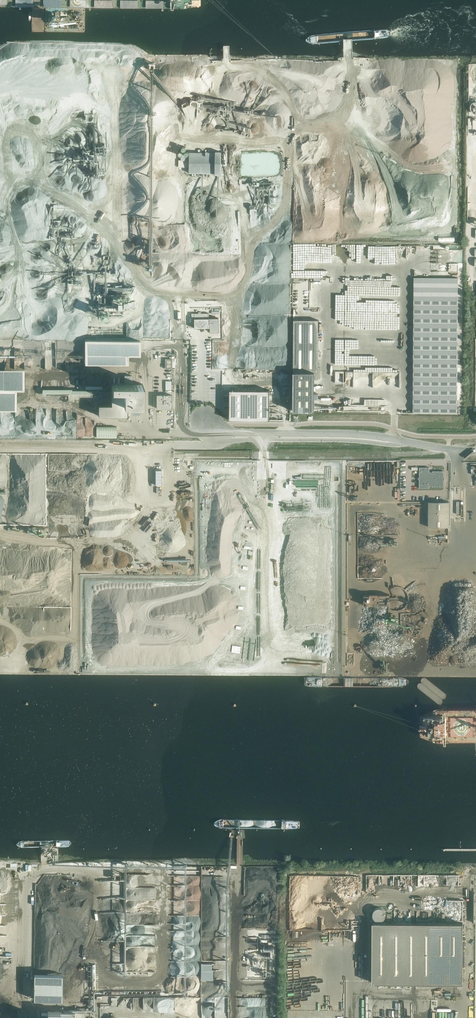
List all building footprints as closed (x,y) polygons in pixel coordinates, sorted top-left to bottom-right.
[(221,173),(221,153),(190,153),(189,155),(181,155),(181,160),(188,160),(188,163),(189,163),(189,173),(221,173)] [(210,324),(210,318),(209,318),(209,313),(195,313),(195,318),(195,328),(205,328),(210,328),(210,324)] [(318,379),(319,320),(294,320),(293,411),(315,411),(315,379),(318,379)] [(149,338),(149,322),(94,322),(94,337),(149,338)] [(129,355),(141,355),(141,340),(85,339),(85,362),(128,363),(129,355)] [(132,384),(125,384),(111,384),(111,390),(123,390),(123,405),(127,405),(128,405),(132,405),(143,405),(143,384),(132,384)] [(123,405),(123,390),(111,390),(111,405),(98,405),(98,415),(127,416),(127,405),(123,405)] [(270,420),(270,390),(230,390),(229,420),(270,420)] [(172,408),(172,395),(157,395),(156,408),(172,408)] [(458,415),(458,403),(428,402),(428,414),(458,415)] [(117,426),(96,426),(96,437),(117,437),(117,426)] [(49,441),(49,450),(62,449),(62,441),(49,441)] [(84,450),(104,450),(104,443),(84,442),(84,450)] [(444,487),(444,477),(444,471),(433,471),(433,472),(429,472),(429,467),(419,467),(419,488),(429,488),(429,486),(432,486),(432,487),(444,487)] [(449,527),(449,502),(429,501),(428,527),(449,527)] [(44,631),(44,589),(38,589),(38,601),(31,601),(31,618),(38,618),(38,631),(41,631),(44,631)] [(74,603),(74,591),(63,591),(63,603),(74,603)] [(99,602),(99,594),(89,594),(89,602),(99,602)] [(201,975),(201,865),(186,865),(186,872),(183,873),(183,875),(170,875),(170,889),(171,894),(171,896),(172,897),(173,897),(173,921),(176,921),(176,924),(179,924),(176,924),(176,929),(183,929),(175,931),(175,935),(171,936),(171,976),(185,976),(188,985),(193,985),(194,985),(194,977),(201,975)] [(385,920),(385,908),(373,908),(374,920),(385,920)] [(462,983),(463,923),(372,922),(372,983),(462,983)] [(128,932),(128,945),(146,945),(146,935),(145,935),(145,925),(127,925),(127,932),(128,932)] [(62,973),(34,973),(34,998),(62,998),(62,973)] [(243,999),(240,1017),(269,1017),(264,994),(263,999),(253,997),(243,999)]
